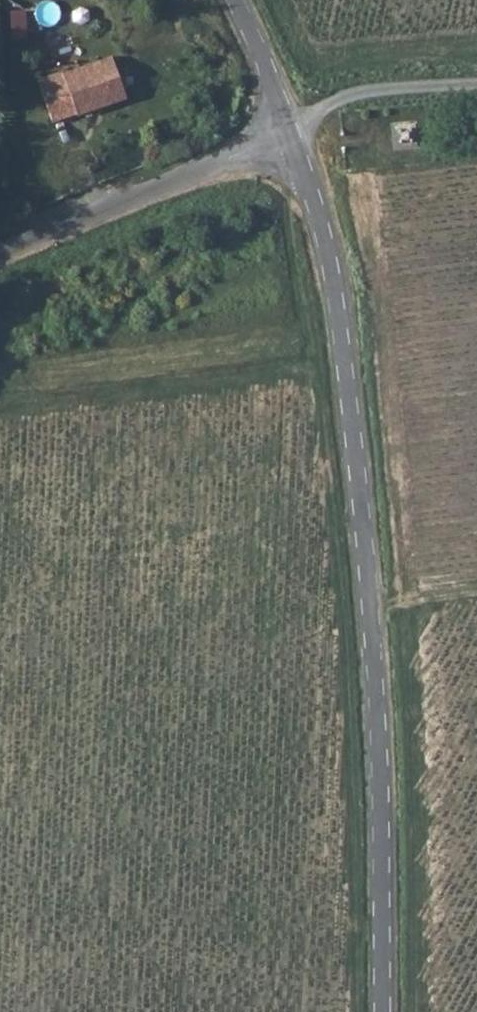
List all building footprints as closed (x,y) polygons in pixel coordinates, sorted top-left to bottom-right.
[(76,117),(76,119),(126,103),(113,64),(64,80),(62,75),(36,84),(50,126),(76,117)]
